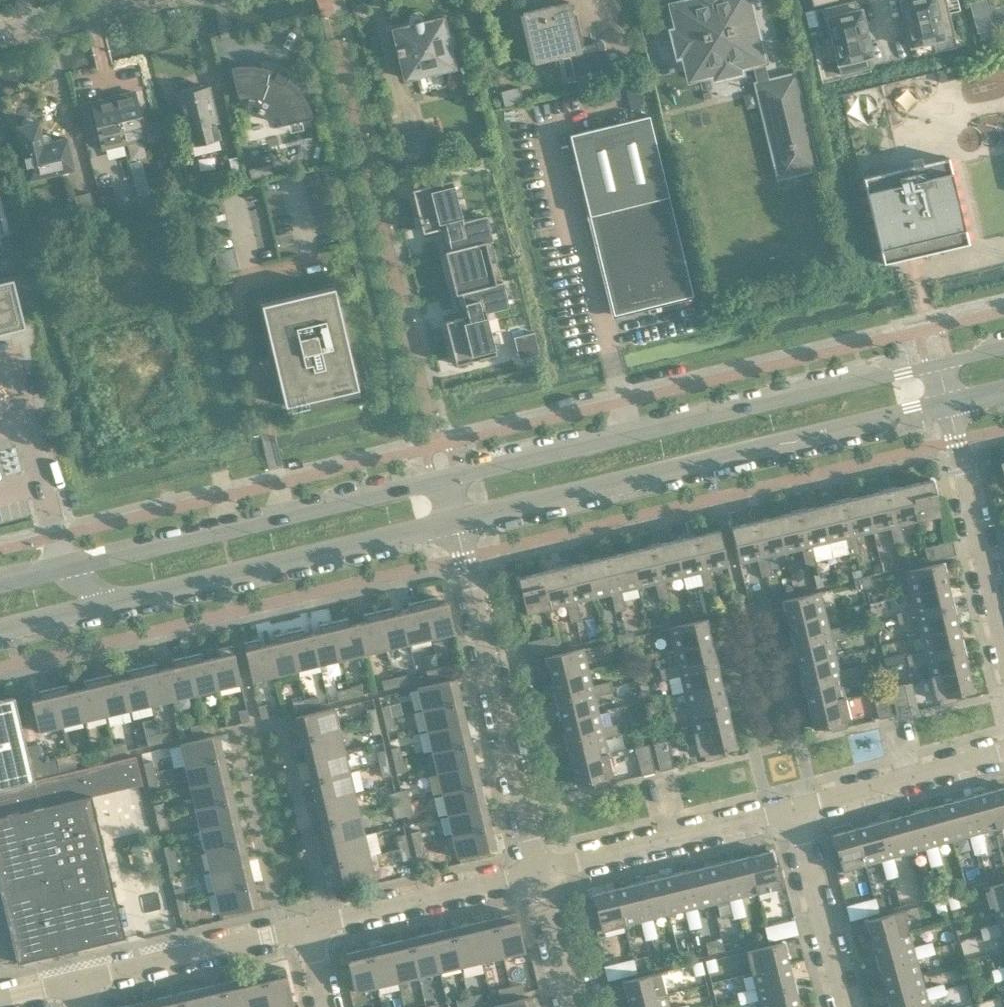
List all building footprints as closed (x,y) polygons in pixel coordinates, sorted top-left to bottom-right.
[(748,0),(689,0),(680,2),(680,3),(677,8),(678,13),(673,14),(676,29),(671,31),(673,36),(678,34),(682,49),(676,50),(677,55),(682,54),(686,69),(691,68),(692,72),(697,71),(698,76),(713,73),(715,78),(720,77),(718,71),(733,68),(734,73),(739,72),(738,67),(752,63),(772,146),(778,145),(779,149),(787,147),(787,149),(796,147),(796,145),(804,143),(803,139),(808,137),(793,76),(768,82),(748,0)] [(854,0),(814,10),(822,43),(866,32),(860,9),(856,10),(854,0)] [(904,23),(948,13),(945,0),(899,0),(904,23)] [(1003,21),(1003,3),(1003,2),(993,5),(991,0),(969,0),(980,39),(997,34),(994,24),(1003,21)] [(569,1),(522,11),(534,64),(554,59),(556,67),(563,65),(567,81),(610,71),(603,41),(597,43),(598,48),(581,52),(569,1)] [(948,13),(904,23),(910,46),(954,36),(948,13)] [(441,19),(393,30),(398,47),(395,48),(397,55),(399,55),(405,78),(420,74),(420,75),(438,71),(438,70),(453,67),(449,52),(450,51),(446,34),(445,34),(441,19)] [(866,32),(822,43),(826,61),(836,59),(840,74),(870,66),(867,57),(871,55),(866,32)] [(231,68),(238,96),(239,96),(242,95),(245,95),(248,95),(252,95),(249,107),(257,109),(257,111),(261,114),(263,112),(268,119),(278,112),(281,115),(281,117),(282,119),(283,121),(283,123),(283,124),(311,118),(310,116),(309,112),(307,107),(305,103),(302,99),(300,95),(297,91),(293,87),(290,84),(286,81),(287,79),(287,78),(287,77),(288,76),(287,74),(287,73),(286,72),(285,71),(284,70),(282,70),(280,70),(279,70),(278,71),(277,72),(276,73),(275,74),(272,72),(269,71),(266,70),(261,69),(261,68),(260,68),(260,69),(257,68),(250,67),(244,67),(241,67),(238,68),(232,69),(232,68),(231,68)] [(959,77),(957,67),(937,71),(940,82),(959,77)] [(635,83),(624,85),(629,110),(641,107),(635,83)] [(218,123),(208,86),(204,87),(201,84),(181,89),(179,93),(176,94),(185,131),(187,131),(188,136),(186,136),(189,147),(222,139),(219,128),(217,128),(216,123),(218,123)] [(520,87),(501,91),(505,106),(523,102),(520,87)] [(135,92),(113,97),(124,144),(146,138),(135,92)] [(751,95),(745,96),(747,106),(754,104),(751,95)] [(91,102),(102,149),(124,144),(113,97),(91,102)] [(693,295),(649,116),(570,135),(614,315),(693,295)] [(17,127),(28,178),(74,169),(66,138),(51,141),(51,137),(45,134),(41,135),(38,122),(34,123),(33,119),(29,117),(26,117),(22,119),(20,122),(20,126),(17,127)] [(432,160),(424,130),(401,136),(408,166),(432,160)] [(242,176),(238,156),(228,158),(233,178),(242,176)] [(968,243),(948,157),(862,177),(882,263),(968,243)] [(257,179),(255,168),(244,170),(246,181),(257,179)] [(452,179),(412,189),(422,233),(445,227),(451,251),(445,252),(455,294),(461,293),(467,315),(445,321),(455,364),(496,354),(485,312),(509,306),(502,281),(495,283),(485,242),(492,241),(486,215),(463,221),(452,179)] [(149,191),(151,203),(171,198),(168,187),(149,191)] [(74,196),(79,219),(95,216),(90,192),(74,196)] [(217,250),(222,270),(240,265),(236,245),(217,250)] [(24,325),(21,312),(12,276),(0,279),(0,331),(24,325)] [(284,405),(357,388),(334,287),(261,304),(284,405)] [(534,332),(514,337),(519,359),(539,354),(534,332)] [(932,479),(909,484),(917,521),(940,515),(932,479)] [(909,484),(887,490),(895,526),(901,525),(917,521),(909,484)] [(887,490),(864,495),(873,531),(890,528),(895,526),(887,490)] [(864,495),(842,500),(851,537),(856,535),(873,531),(864,495)] [(842,500),(820,505),(829,542),(846,538),(851,537),(842,500)] [(820,505),(798,511),(807,547),(812,546),(829,542),(820,505)] [(798,511),(776,516),(784,552),(801,548),(807,547),(798,511)] [(776,516),(753,521),(762,558),(768,556),(784,552),(776,516)] [(739,563),(757,559),(762,558),(753,521),(730,527),(731,529),(739,563)] [(719,529),(696,535),(705,571),(710,570),(727,566),(719,529)] [(903,534),(892,537),(894,546),(905,543),(903,534)] [(696,535),(674,540),(682,577),(699,573),(705,571),(696,535)] [(674,540),(651,545),(660,582),(665,581),(682,577),(674,540)] [(952,541),(924,548),(927,561),(955,554),(952,541)] [(651,545),(629,551),(638,587),(655,583),(660,582),(651,545)] [(858,545),(848,547),(850,556),(861,554),(858,545)] [(629,551),(607,556),(616,593),(621,591),(638,587),(629,551)] [(814,555),(803,558),(806,567),(816,564),(814,555)] [(607,556),(585,561),(594,598),(610,594),(616,593),(607,556)] [(585,561),(563,566),(571,603),(577,602),(594,598),(585,561)] [(905,571),(911,593),(947,584),(942,563),(905,571)] [(563,566),(541,572),(549,608),(566,604),(571,603),(563,566)] [(770,566),(759,568),(761,577),(772,575),(770,566)] [(526,614),(549,608),(541,572),(518,577),(526,614)] [(870,575),(861,577),(864,587),(872,585),(870,575)] [(864,587),(861,577),(853,579),(856,589),(864,587)] [(712,579),(701,582),(704,591),(714,588),(712,579)] [(947,584),(911,593),(914,609),(905,611),(908,622),(917,619),(916,614),(952,605),(947,584)] [(668,590),(657,592),(659,602),(670,599),(668,590)] [(783,600),(788,622),(825,614),(820,592),(783,600)] [(436,596),(422,599),(431,638),(454,632),(447,601),(438,603),(436,596)] [(409,610),(401,612),(409,643),(431,638),(422,599),(407,603),(409,610)] [(623,600),(613,603),(615,612),(626,610),(623,600)] [(916,614),(917,619),(921,635),(957,626),(952,605),(916,614)] [(392,607),(378,610),(387,648),(409,643),(401,612),(394,614),(392,607)] [(365,621),(357,623),(364,654),(387,648),(378,610),(363,613),(365,621)] [(579,611),(568,613),(571,623),(581,620),(579,611)] [(899,624),(908,622),(905,611),(896,613),(899,624)] [(825,614),(788,622),(793,643),(830,634),(831,640),(840,638),(838,627),(828,629),(825,614)] [(347,617),(333,621),(342,659),(364,654),(357,623),(349,625),(347,617)] [(705,619),(669,628),(674,649),(710,641),(705,619)] [(320,631),(312,633),(320,664),(342,659),(333,621),(318,624),(320,631)] [(847,625),(838,627),(840,638),(849,636),(847,625)] [(957,626),(921,635),(924,651),(915,653),(918,664),(927,661),(926,656),(962,648),(957,626)] [(303,628),(288,631),(297,669),(320,664),(312,633),(304,635),(303,628)] [(275,642),(268,644),(275,675),(297,669),(288,631),(274,635),(275,642)] [(633,631),(625,633),(627,644),(635,642),(633,631)] [(625,633),(616,635),(619,646),(627,644),(625,633)] [(830,634),(793,643),(798,664),(835,655),(831,640),(830,634)] [(555,635),(527,642),(531,655),(559,649),(555,635)] [(243,642),(252,680),(275,675),(268,644),(260,646),(258,638),(243,642)] [(674,649),(677,665),(679,670),(715,662),(710,641),(674,649)] [(218,656),(210,657),(217,688),(241,683),(232,645),(216,648),(218,656)] [(583,648),(546,657),(551,678),(588,670),(583,648)] [(962,648),(926,656),(927,661),(931,678),(967,669),(962,648)] [(201,652),(186,655),(195,694),(217,688),(210,657),(202,659),(201,652)] [(909,666),(918,664),(915,653),(906,655),(909,666)] [(173,666),(166,668),(173,699),(195,694),(186,655),(172,659),(173,666)] [(835,655),(798,664),(803,685),(840,677),(841,682),(850,680),(848,669),(838,671),(835,655)] [(156,662),(142,666),(151,704),(173,699),(166,668),(158,670),(156,662)] [(715,662),(679,670),(677,665),(668,667),(671,678),(680,676),(684,691),(720,683),(715,662)] [(450,664),(438,667),(440,676),(452,673),(450,664)] [(129,677),(121,679),(128,710),(151,704),(142,666),(127,669),(129,677)] [(428,679),(440,676),(438,667),(426,670),(428,679)] [(662,680),(671,678),(668,667),(659,669),(662,680)] [(857,667),(848,669),(850,680),(859,678),(857,667)] [(967,669),(931,678),(936,699),(941,698),(943,704),(957,701),(955,694),(972,690),(967,669)] [(588,670),(551,678),(556,699),(593,691),(594,696),(603,694),(601,683),(592,685),(588,670)] [(111,673),(97,677),(106,715),(128,710),(121,679),(113,680),(111,673)] [(406,675),(394,677),(396,686),(408,683),(406,675)] [(84,687),(76,689),(84,720),(106,715),(97,677),(82,680),(84,687)] [(394,677),(381,681),(383,689),(396,686),(394,677)] [(840,677),(803,685),(808,706),(845,698),(841,682),(840,677)] [(417,687),(422,709),(460,700),(455,678),(417,687)] [(610,681),(601,683),(603,694),(612,692),(610,681)] [(684,691),(687,707),(689,712),(725,704),(720,683),(684,691)] [(910,712),(904,683),(890,687),(897,715),(910,712)] [(67,684),(52,687),(61,725),(84,720),(76,689),(69,691),(67,684)] [(361,685),(349,688),(351,697),(363,694),(361,685)] [(31,700),(38,731),(61,725),(52,687),(38,691),(40,698),(31,700)] [(338,700),(351,697),(349,688),(336,691),(338,700)] [(892,716),(885,688),(872,691),(879,719),(892,716)] [(593,691),(556,699),(561,720),(598,712),(594,696),(593,691)] [(17,961),(16,961),(17,962),(124,937),(125,937),(91,796),(142,784),(135,756),(34,780),(14,696),(0,700),(0,891),(17,961)] [(317,696),(305,699),(307,707),(319,704),(317,696)] [(845,698),(808,706),(813,728),(830,724),(832,730),(846,727),(844,721),(850,719),(845,698)] [(305,699),(292,702),(294,710),(307,707),(305,699)] [(460,700),(422,709),(427,730),(465,721),(460,700)] [(261,718),(269,716),(266,704),(258,706),(261,718)] [(381,706),(383,719),(392,717),(389,704),(381,706)] [(725,704),(689,712),(687,707),(678,709),(681,720),(690,718),(694,734),(730,725),(725,704)] [(296,716),(301,738),(339,729),(334,707),(296,716)] [(250,721),(247,708),(238,710),(241,723),(250,721)] [(377,720),(375,708),(366,710),(369,722),(377,720)] [(672,722),(681,720),(678,709),(669,711),(672,722)] [(598,712),(561,720),(566,741),(603,733),(604,738),(613,736),(611,725),(602,727),(598,712)] [(392,717),(383,719),(386,731),(395,729),(392,717)] [(214,720),(202,723),(204,732),(216,729),(214,720)] [(377,720),(369,722),(372,734),(380,732),(377,720)] [(465,721),(427,730),(432,751),(470,742),(465,721)] [(192,735),(204,732),(202,723),(190,726),(192,735)] [(620,723),(611,725),(613,736),(622,734),(620,723)] [(730,725),(694,734),(699,755),(704,754),(706,760),(720,757),(719,751),(735,747),(730,725)] [(339,729),(301,738),(306,759),(344,750),(339,729)] [(170,731),(158,734),(160,742),(172,739),(170,731)] [(603,733),(566,741),(571,763),(608,754),(604,738),(603,733)] [(148,745),(160,742),(158,734),(146,737),(148,745)] [(180,744),(185,766),(223,757),(218,735),(180,744)] [(660,771),(673,768),(667,740),(653,743),(660,771)] [(125,741),(113,744),(115,753),(127,750),(125,741)] [(470,742),(432,751),(437,772),(475,763),(470,742)] [(113,744),(100,747),(103,756),(115,753),(113,744)] [(648,744),(635,747),(641,775),(655,772),(648,744)] [(390,748),(393,760),(402,758),(399,746),(390,748)] [(344,750),(306,759),(311,780),(349,771),(344,750)] [(376,752),(379,764),(387,762),(385,750),(376,752)] [(81,752),(68,755),(70,763),(83,760),(81,752)] [(608,754),(571,763),(576,784),(593,780),(595,786),(609,783),(607,777),(613,776),(608,754)] [(68,755),(56,758),(58,766),(70,763),(68,755)] [(223,757),(185,766),(190,787),(228,778),(223,757)] [(402,758),(393,760),(396,773),(405,771),(402,758)] [(143,763),(146,775),(155,773),(152,761),(143,763)] [(387,762),(379,764),(382,776),(390,774),(387,762)] [(475,763),(437,772),(442,794),(480,784),(475,763)] [(349,771),(311,780),(316,801),(354,792),(349,771)] [(155,773),(146,775),(149,787),(158,785),(155,773)] [(228,778),(190,787),(195,808),(233,799),(228,778)] [(480,784),(442,794),(447,815),(485,805),(480,784)] [(986,792),(997,828),(1003,826),(1003,787),(986,792)] [(406,789),(398,791),(401,804),(409,802),(406,789)] [(389,793),(392,806),(401,804),(398,791),(389,793)] [(354,792),(316,801),(321,822),(359,813),(354,792)] [(986,792),(965,798),(975,834),(969,836),(972,844),(982,841),(980,833),(997,828),(986,792)] [(965,798),(943,804),(953,840),(969,836),(975,834),(965,798)] [(233,799),(195,808),(200,829),(238,820),(233,799)] [(409,802),(401,804),(403,816),(412,814),(409,802)] [(153,805),(156,817),(165,815),(162,803),(153,805)] [(401,804),(392,806),(395,818),(403,816),(401,804)] [(943,804),(921,810),(931,846),(925,848),(928,857),(938,854),(936,845),(953,840),(943,804)] [(485,805),(447,815),(452,836),(490,826),(485,805)] [(921,810),(899,816),(909,852),(925,848),(931,846),(921,810)] [(359,813),(321,822),(326,843),(364,834),(359,813)] [(165,815),(156,817),(159,829),(168,827),(165,815)] [(899,816),(877,822),(887,859),(881,860),(884,869),(894,866),(892,857),(909,852),(899,816)] [(238,820),(200,829),(205,850),(243,841),(238,820)] [(887,859),(877,822),(855,828),(865,865),(881,860),(887,859)] [(490,826),(452,836),(457,858),(495,848),(490,826)] [(842,871),(865,865),(855,828),(832,835),(842,871)] [(422,843),(419,830),(410,832),(413,845),(422,843)] [(364,834),(326,843),(331,864),(369,855),(364,834)] [(396,836),(399,848),(407,846),(405,834),(396,836)] [(243,841),(205,850),(210,871),(248,862),(243,841)] [(982,841),(972,844),(974,853),(985,851),(982,841)] [(422,843),(413,845),(416,857),(425,855),(422,843)] [(163,847),(166,859),(175,857),(172,845),(163,847)] [(407,846),(399,848),(402,860),(410,858),(407,846)] [(771,851),(748,856),(757,893),(780,887),(771,851)] [(938,854),(928,857),(930,866),(941,863),(938,854)] [(369,855),(331,864),(336,886),(374,877),(369,855)] [(748,856),(726,862),(735,898),(729,899),(731,908),(742,906),(740,897),(757,893),(748,856)] [(175,857),(166,859),(169,871),(178,869),(175,857)] [(248,862),(210,871),(215,892),(253,883),(248,862)] [(726,862),(704,867),(713,903),(729,899),(735,898),(726,862)] [(894,866),(884,869),(886,878),(897,875),(894,866)] [(704,867),(681,872),(690,909),(685,910),(687,919),(698,916),(696,908),(713,903),(704,867)] [(681,872),(659,878),(668,914),(685,910),(690,909),(681,872)] [(659,878),(637,883),(646,920),(641,921),(643,930),(654,927),(651,918),(668,914),(659,878)] [(261,904),(269,903),(265,879),(257,880),(261,904)] [(994,908),(1003,905),(1003,882),(988,886),(994,908)] [(253,883),(215,892),(220,914),(258,905),(253,883)] [(646,920),(637,883),(615,889),(624,925),(641,921),(646,920)] [(173,889),(176,901),(185,899),(182,887),(173,889)] [(601,931),(624,925),(615,889),(592,894),(601,931)] [(959,906),(956,895),(947,898),(950,908),(959,906)] [(850,920),(878,912),(874,898),(846,906),(850,920)] [(185,899),(176,901),(179,913),(188,911),(185,899)] [(943,899),(934,901),(937,912),(946,909),(943,899)] [(994,908),(998,923),(989,926),(992,936),(1001,934),(1000,929),(1003,928),(1003,905),(994,908)] [(742,906),(731,908),(734,917),(744,915),(742,906)] [(866,920),(872,942),(908,932),(902,910),(866,920)] [(515,912),(493,918),(503,956),(525,951),(515,912)] [(698,916),(687,919),(690,928),(700,926),(698,916)] [(493,918),(473,923),(482,961),(503,956),(493,918)] [(793,920),(765,927),(768,940),(797,934),(793,920)] [(473,923),(451,928),(461,966),(482,961),(473,923)] [(983,939),(992,936),(989,926),(980,928),(983,939)] [(654,927),(643,930),(645,939),(656,936),(654,927)] [(451,928),(430,933),(439,971),(461,966),(451,928)] [(908,932),(872,942),(878,963),(914,953),(916,958),(924,955),(921,945),(913,947),(908,932)] [(430,933),(409,938),(418,976),(439,971),(430,933)] [(409,938),(388,943),(397,981),(418,976),(409,938)] [(746,951),(752,973),(788,964),(783,942),(746,951)] [(930,942),(921,945),(924,955),(933,953),(930,942)] [(388,943),(367,948),(376,986),(397,981),(388,943)] [(354,991),(376,986),(367,948),(345,953),(354,991)] [(914,953),(878,963),(884,983),(920,973),(916,958),(914,953)] [(636,973),(633,959),(604,966),(608,980),(636,973)] [(717,969),(714,959),(706,961),(708,971),(717,969)] [(701,962),(692,964),(695,975),(703,973),(701,962)] [(788,964),(752,973),(756,988),(747,990),(749,1001),(758,999),(757,994),(793,985),(788,964)] [(263,973),(271,1006),(287,1006),(294,1006),(285,967),(263,973)] [(995,981),(1003,978),(1001,968),(992,970),(995,981)] [(624,981),(629,1003),(665,994),(660,972),(624,981)] [(242,978),(248,1006),(271,1006),(263,973),(242,978)] [(920,973),(884,983),(889,1004),(926,994),(927,1000),(936,997),(933,987),(924,989),(920,973)] [(221,983),(226,1006),(248,1006),(242,978),(221,983)] [(200,988),(204,1006),(226,1006),(221,983),(200,988)] [(522,983),(510,986),(512,995),(524,992),(522,983)] [(942,984),(933,987),(936,997),(945,995),(942,984)] [(757,994),(758,999),(760,1006),(793,1006),(799,1006),(793,985),(757,994)] [(499,998),(512,995),(510,986),(497,989),(499,998)] [(179,992),(182,1006),(204,1006),(200,988),(179,992)] [(740,1003),(749,1001),(747,990),(738,993),(740,1003)] [(158,997),(160,1006),(182,1006),(179,992),(158,997)] [(480,993),(468,996),(470,1005),(482,1002),(480,993)] [(629,1003),(630,1006),(669,1006),(665,994),(629,1003)] [(889,1004),(890,1006),(929,1006),(927,1000),(926,994),(889,1004)] [(470,1005),(468,996),(455,999),(457,1006),(461,1006),(470,1005)] [(136,1002),(138,1006),(160,1006),(158,997),(136,1002)] [(492,1006),(533,1006),(530,997),(492,1006)]
